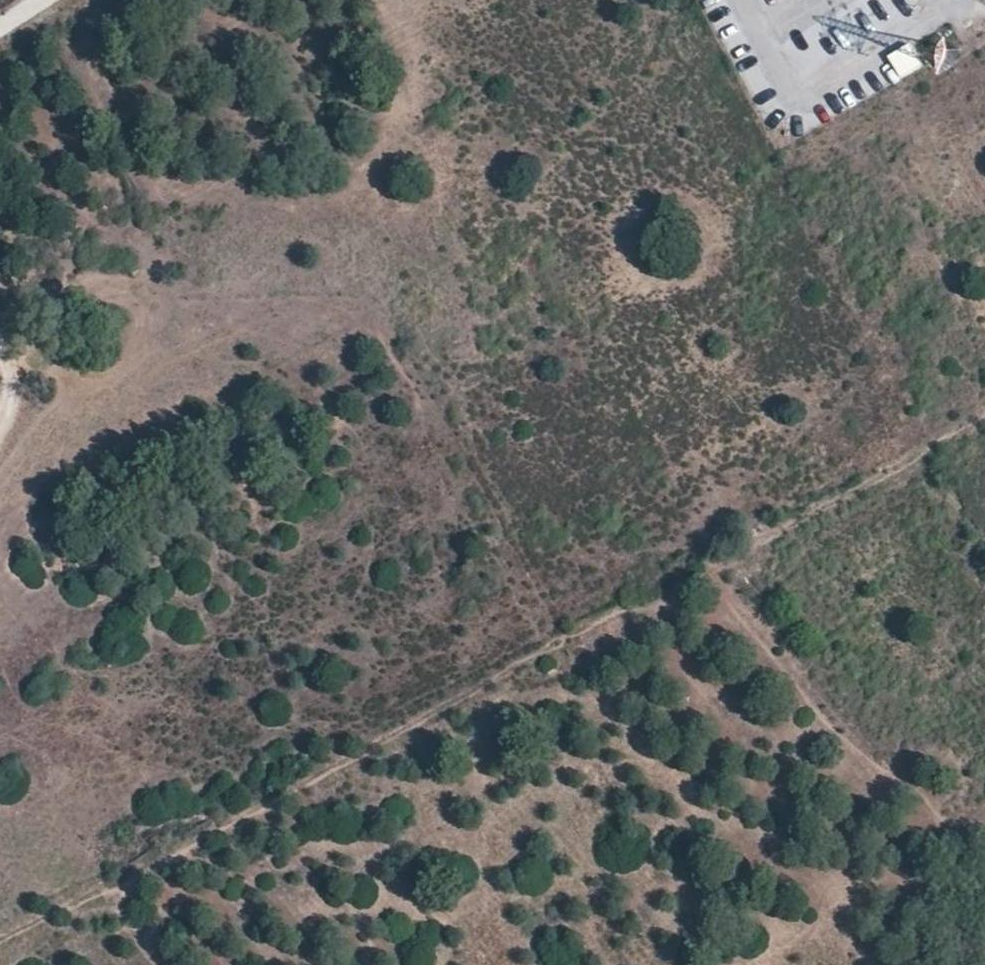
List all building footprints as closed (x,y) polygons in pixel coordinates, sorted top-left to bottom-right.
[(409,408),(395,416),(399,425),(413,417),(409,408)]
